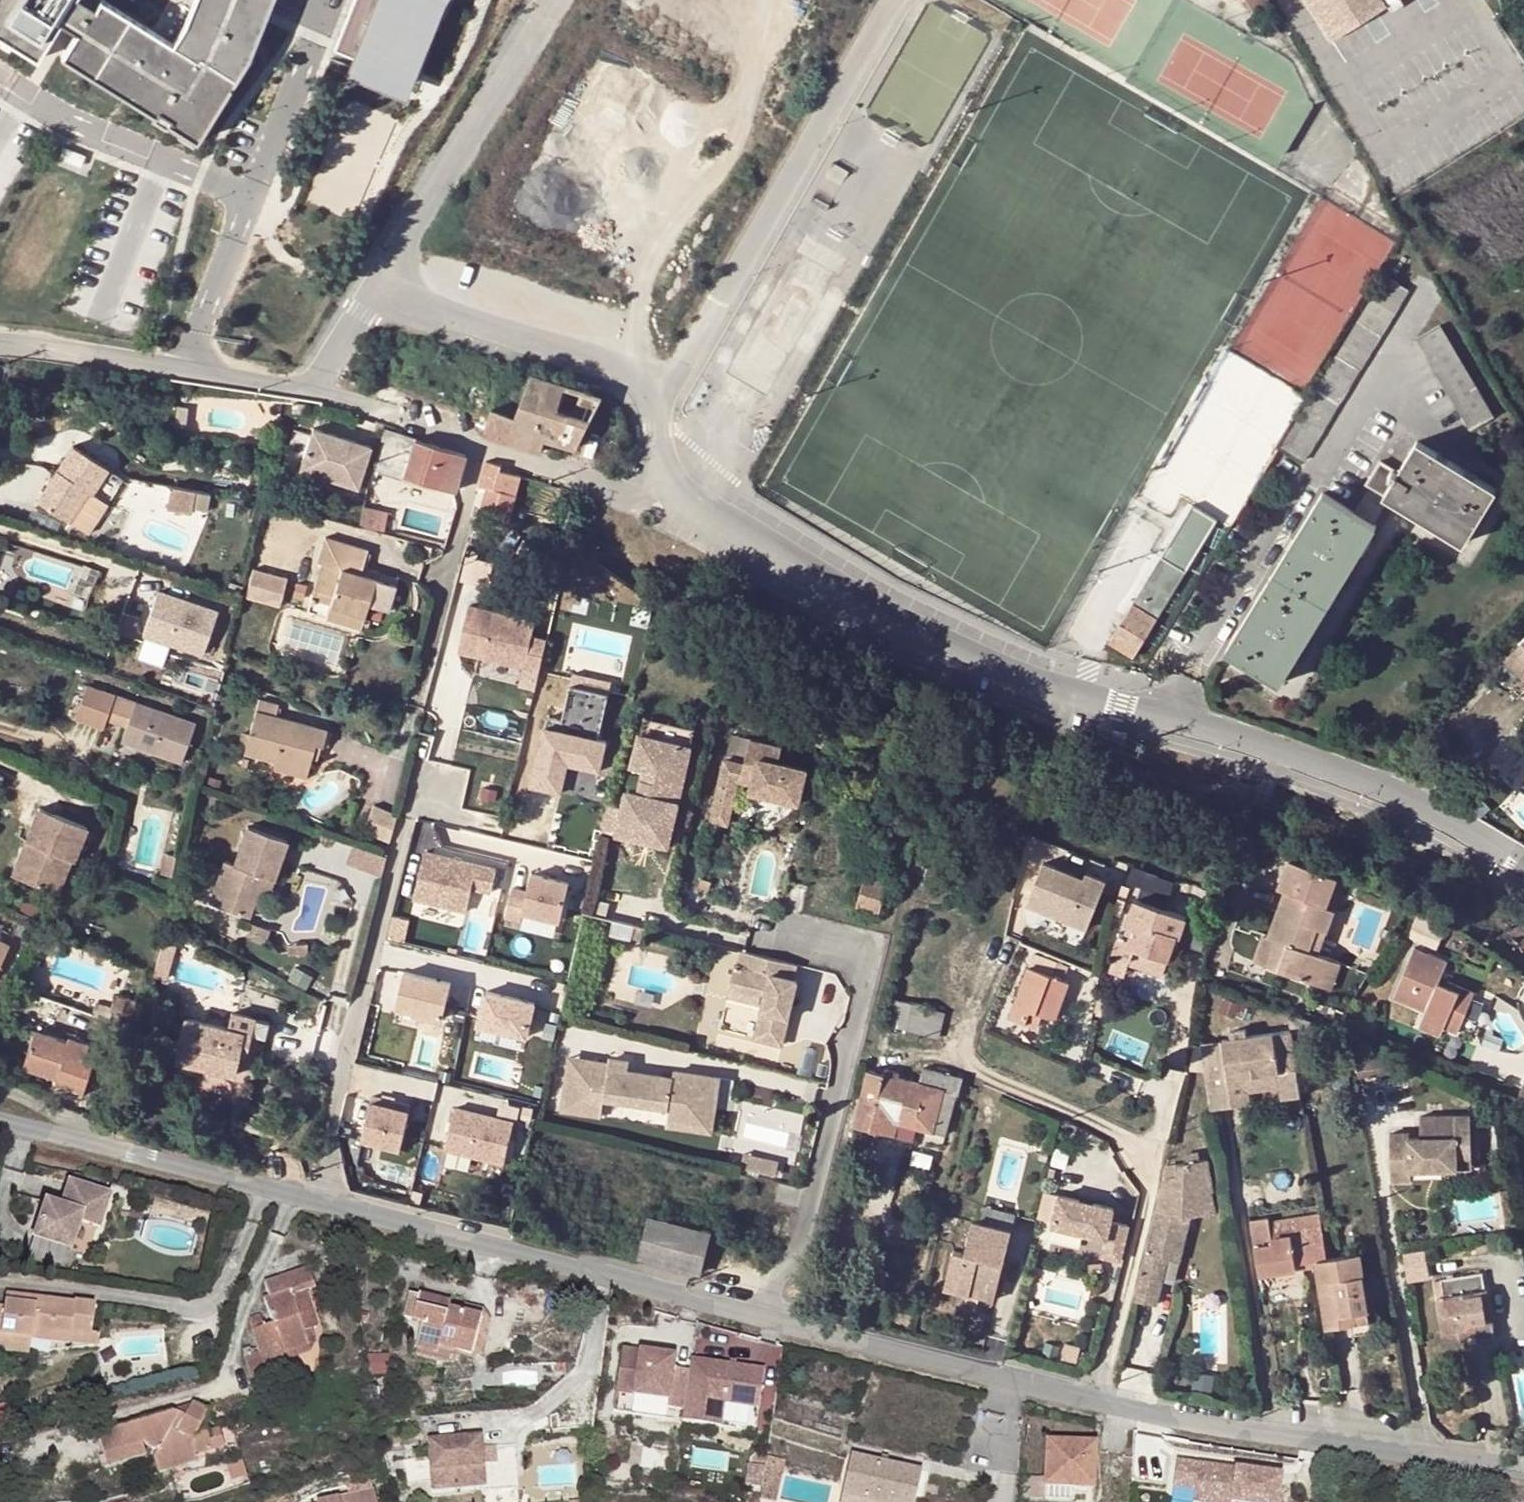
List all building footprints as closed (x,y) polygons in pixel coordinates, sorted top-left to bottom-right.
[(37,58),(60,21),(78,32),(63,56),(156,114),(159,109),(172,117),(169,122),(197,139),(249,56),(271,0),(195,0),(185,24),(173,44),(103,0),(0,0),(0,35),(37,58)] [(335,49),(359,58),(355,67),(401,87),(438,0),(354,0),(335,49)] [(1334,43),(1400,0),(1307,0),(1334,43)] [(1416,276),(1394,261),(1385,276),(1408,290),(1416,276)] [(1408,290),(1385,276),(1280,446),(1303,461),(1408,290)] [(1441,325),(1418,339),(1471,429),(1495,415),(1441,325)] [(484,434),(541,452),(546,438),(576,447),(601,396),(531,374),(524,395),(515,416),(493,408),(484,434)] [(515,416),(524,395),(500,388),(493,408),(515,416)] [(176,425),(186,426),(188,410),(177,409),(176,425)] [(354,445),(313,431),(301,471),(334,483),(354,445)] [(386,432),(383,441),(395,446),(398,436),(386,432)] [(387,471),(402,476),(413,440),(398,436),(395,446),(387,471)] [(448,450),(413,440),(402,476),(450,491),(458,463),(445,459),(448,450)] [(1384,495),(1390,499),(1464,543),(1497,491),(1476,478),(1472,484),(1460,476),(1463,470),(1417,442),(1397,475),(1384,495)] [(354,445),(334,483),(358,491),(371,450),(354,445)] [(110,469),(77,447),(39,503),(71,524),(91,493),(95,495),(110,469)] [(501,467),(484,462),(479,480),(486,483),(483,494),(498,499),(502,487),(511,490),(515,478),(499,473),(501,467)] [(1370,487),(1384,495),(1397,475),(1380,465),(1366,485),(1370,487)] [(1472,484),(1476,478),(1463,470),(1460,476),(1472,484)] [(212,494),(172,487),(169,509),(193,513),(194,508),(209,511),(212,494)] [(1384,495),(1370,487),(1354,512),(1375,524),(1390,499),(1384,495)] [(95,495),(91,493),(71,524),(78,529),(97,497),(95,495)] [(1262,607),(1255,603),(1226,652),(1279,684),(1376,526),(1375,524),(1354,512),(1324,494),(1294,542),(1300,545),(1295,556),(1288,552),(1262,593),(1268,597),(1262,607)] [(331,600),(329,607),(366,618),(370,604),(390,610),(398,584),(377,578),(361,573),(362,566),(368,550),(325,537),(317,560),(320,561),(311,594),(331,600)] [(1300,545),(1294,542),(1288,552),(1295,556),(1300,545)] [(1157,586),(1171,563),(1159,557),(1144,578),(1147,580),(1157,586)] [(1186,573),(1171,563),(1157,586),(1172,595),(1186,573)] [(399,578),(362,566),(361,573),(377,578),(398,584),(399,578)] [(254,568),(247,599),(282,607),(289,575),(254,568)] [(1141,612),(1157,586),(1147,580),(1132,605),(1141,612)] [(1141,612),(1156,621),(1172,595),(1157,586),(1141,612)] [(218,613),(159,593),(136,658),(163,667),(169,647),(203,659),(218,613)] [(1268,597),(1262,593),(1255,603),(1262,607),(1268,597)] [(331,600),(311,594),(307,604),(328,611),(329,607),(331,600)] [(1141,612),(1132,605),(1131,606),(1108,643),(1132,658),(1156,621),(1141,612)] [(537,622),(470,606),(460,652),(538,672),(545,640),(534,637),(537,622)] [(366,618),(329,607),(328,611),(325,619),(362,631),(366,618)] [(1511,657),(1523,671),(1523,643),(1511,657)] [(74,722),(103,732),(107,722),(127,729),(122,743),(181,764),(195,724),(87,686),(74,722)] [(610,696),(571,687),(560,732),(546,728),(533,787),(563,795),(569,764),(600,772),(607,743),(599,741),(610,696)] [(332,731),(274,715),(277,705),(258,700),(249,735),(244,754),(278,764),(310,771),(313,761),(317,745),(325,747),(327,748),(332,731)] [(646,729),(694,742),(697,730),(649,717),(646,729)] [(244,754),(249,735),(241,733),(235,752),(244,754)] [(636,733),(619,808),(605,805),(599,831),(641,841),(643,833),(667,839),(671,820),(664,818),(668,800),(666,799),(679,743),(636,733)] [(723,759),(709,820),(727,824),(737,780),(752,784),(750,792),(799,803),(805,768),(777,762),(780,746),(749,739),(743,764),(723,759)] [(1501,772),(1519,754),(1508,741),(1490,760),(1501,772)] [(317,745),(313,761),(320,764),(325,747),(317,745)] [(310,771),(278,764),(276,771),(307,780),(310,771)] [(363,835),(390,845),(397,818),(374,808),(363,835)] [(89,831),(39,811),(13,877),(59,895),(71,864),(75,866),(89,831)] [(288,840),(247,826),(232,864),(224,861),(208,903),(248,918),(258,892),(263,876),(273,880),(288,840)] [(667,839),(643,833),(641,841),(665,846),(667,839)] [(354,845),(348,862),(382,872),(387,856),(354,845)] [(498,871),(426,854),(415,902),(468,914),(473,890),(493,893),(498,871)] [(1338,877),(1291,859),(1280,889),(1287,891),(1327,906),(1338,877)] [(1044,865),(1027,906),(1086,930),(1105,884),(1086,875),(1083,881),(1044,865)] [(263,876),(258,892),(269,895),(273,880),(263,876)] [(570,886),(534,877),(531,894),(513,893),(507,918),(523,922),(525,915),(561,922),(570,886)] [(1327,906),(1334,909),(1345,880),(1338,877),(1327,906)] [(889,884),(866,878),(857,909),(881,914),(889,884)] [(1287,891),(1270,937),(1276,939),(1266,966),(1321,987),(1331,959),(1317,955),(1309,952),(1318,928),(1326,931),(1334,909),(1327,906),(1287,891)] [(1187,916),(1135,899),(1127,924),(1130,925),(1126,939),(1119,938),(1113,954),(1130,959),(1133,950),(1168,962),(1176,936),(1180,937),(1187,916)] [(390,936),(405,940),(410,920),(396,916),(390,936)] [(1255,962),(1266,966),(1276,939),(1270,937),(1265,935),(1255,962)] [(1426,955),(1428,951),(1413,944),(1411,949),(1426,955)] [(10,951),(3,946),(0,945),(0,970),(10,951)] [(1474,989),(1449,979),(1447,984),(1440,980),(1442,975),(1448,959),(1428,951),(1426,955),(1411,949),(1392,995),(1423,1008),(1420,1016),(1441,1025),(1456,1031),(1474,989)] [(1133,950),(1130,959),(1128,965),(1163,976),(1168,962),(1133,950)] [(793,965),(739,951),(737,965),(733,964),(728,986),(763,996),(761,1004),(752,1038),(780,1045),(792,995),(794,984),(794,979),(790,978),(793,965)] [(1343,964),(1331,959),(1321,987),(1332,991),(1343,964)] [(1052,976),(1031,967),(1011,1019),(1028,1025),(1033,1012),(1043,1015),(1054,1019),(1068,982),(1064,980),(1052,976)] [(1056,967),(1052,976),(1064,980),(1067,972),(1056,967)] [(445,1019),(455,979),(407,968),(397,1007),(445,1019)] [(1447,984),(1449,979),(1442,975),(1440,980),(1447,984)] [(478,1025),(532,1037),(540,998),(487,986),(478,1025)] [(763,996),(728,986),(726,995),(761,1004),(763,996)] [(139,1019),(143,1004),(114,996),(111,1012),(139,1019)] [(914,1000),(906,1030),(937,1039),(944,1013),(927,1008),(928,1004),(914,1000)] [(1038,1029),(1043,1015),(1033,1012),(1028,1025),(1038,1029)] [(175,1062),(207,1069),(232,1075),(236,1061),(238,1051),(245,1053),(249,1036),(264,1039),(268,1024),(230,1015),(226,1030),(184,1020),(175,1062)] [(1441,1025),(1420,1016),(1416,1026),(1437,1035),(1441,1025)] [(1307,1019),(1290,1022),(1294,1047),(1311,1045),(1307,1019)] [(1302,1097),(1291,1031),(1247,1038),(1246,1030),(1230,1033),(1231,1040),(1222,1042),(1232,1108),(1250,1105),(1248,1094),(1251,1093),(1249,1078),(1279,1074),(1281,1089),(1283,1100),(1302,1097)] [(65,1041),(33,1031),(21,1068),(54,1078),(55,1072),(85,1082),(92,1060),(83,1057),(87,1043),(66,1037),(65,1041)] [(1207,1073),(1203,1046),(1195,1044),(1189,1069),(1207,1073)] [(244,1063),(245,1053),(238,1051),(236,1061),(244,1063)] [(1343,1053),(1328,1055),(1330,1070),(1345,1068),(1343,1053)] [(585,1060),(569,1058),(562,1110),(601,1115),(603,1100),(579,1097),(585,1060)] [(606,1064),(606,1068),(626,1071),(628,1062),(607,1058),(606,1064)] [(672,1077),(626,1071),(606,1068),(606,1064),(585,1060),(579,1097),(603,1100),(604,1098),(666,1108),(665,1118),(710,1125),(717,1077),(672,1070),(672,1077)] [(908,1081),(903,1105),(919,1108),(915,1129),(945,1136),(956,1094),(960,1095),(963,1078),(937,1073),(938,1068),(925,1064),(920,1084),(908,1081)] [(230,1083),(232,1075),(207,1069),(205,1077),(230,1083)] [(899,1125),(903,1105),(908,1081),(868,1071),(855,1126),(896,1136),(899,1125)] [(82,1093),(85,1082),(55,1072),(54,1078),(52,1084),(82,1093)] [(1279,1074),(1249,1078),(1251,1093),(1281,1089),(1279,1074)] [(1213,1121),(1208,1098),(1199,1100),(1203,1122),(1213,1121)] [(743,1134),(798,1145),(805,1115),(750,1103),(743,1134)] [(369,1106),(360,1142),(399,1151),(408,1109),(393,1105),(392,1111),(369,1106)] [(899,1125),(915,1129),(919,1108),(903,1105),(899,1125)] [(455,1113),(443,1153),(501,1167),(514,1127),(455,1113)] [(1443,1160),(1473,1159),(1470,1116),(1421,1117),(1422,1135),(1410,1136),(1391,1136),(1391,1183),(1413,1183),(1413,1172),(1443,1171),(1443,1160)] [(710,1125),(665,1118),(664,1125),(709,1130),(710,1125)] [(777,1160),(742,1152),(739,1166),(773,1174),(777,1160)] [(1180,1190),(1162,1192),(1146,1258),(1145,1263),(1166,1268),(1177,1270),(1185,1240),(1185,1219),(1214,1213),(1211,1192),(1214,1192),(1208,1159),(1195,1162),(1193,1153),(1180,1155),(1181,1164),(1176,1165),(1180,1190)] [(1473,1170),(1473,1159),(1443,1160),(1443,1171),(1473,1170)] [(48,1214),(43,1204),(30,1239),(65,1251),(74,1225),(95,1232),(106,1200),(66,1186),(58,1209),(48,1214)] [(1116,1208),(1061,1195),(1055,1224),(1087,1232),(1087,1233),(1109,1238),(1105,1256),(1122,1260),(1130,1224),(1113,1220),(1116,1208)] [(58,1209),(43,1204),(48,1214),(58,1209)] [(1261,1275),(1318,1266),(1317,1262),(1327,1260),(1320,1216),(1272,1224),(1271,1219),(1252,1221),(1253,1227),(1257,1247),(1261,1275)] [(708,1233),(650,1218),(640,1258),(699,1272),(708,1233)] [(974,1278),(998,1284),(1010,1230),(973,1222),(966,1254),(954,1251),(946,1289),(970,1294),(974,1278)] [(1423,1253),(1400,1257),(1405,1284),(1427,1280),(1423,1253)] [(1359,1254),(1327,1260),(1317,1262),(1318,1266),(1328,1328),(1354,1324),(1352,1312),(1368,1309),(1359,1254)] [(1166,1268),(1145,1263),(1140,1281),(1162,1286),(1166,1268)] [(293,1294),(306,1290),(316,1287),(310,1267),(267,1281),(271,1297),(266,1297),(274,1324),(266,1326),(262,1316),(251,1320),(261,1352),(247,1357),(253,1381),(288,1370),(285,1360),(282,1353),(308,1345),(293,1294)] [(1468,1329),(1478,1328),(1493,1325),(1487,1290),(1485,1291),(1481,1276),(1443,1282),(1436,1283),(1439,1299),(1447,1340),(1469,1336),(1468,1329)] [(994,1300),(998,1284),(974,1278),(970,1294),(984,1298),(994,1300)] [(1162,1286),(1140,1281),(1134,1305),(1156,1311),(1162,1286)] [(321,1341),(306,1290),(293,1294),(308,1345),(282,1353),(285,1360),(317,1349),(315,1342),(321,1341)] [(425,1323),(418,1347),(438,1353),(440,1346),(458,1352),(472,1356),(473,1354),(483,1318),(465,1313),(452,1309),(454,1304),(414,1292),(407,1317),(425,1323)] [(28,1337),(29,1330),(67,1335),(68,1332),(89,1335),(93,1304),(73,1301),(72,1305),(5,1295),(3,1310),(0,1310),(0,1341),(27,1345),(28,1337)] [(467,1305),(465,1313),(483,1318),(473,1354),(481,1357),(492,1322),(492,1319),(491,1315),(488,1313),(484,1311),(467,1305)] [(1370,1321),(1368,1309),(1352,1312),(1354,1324),(1370,1321)] [(1479,1335),(1478,1328),(1468,1329),(1469,1336),(1479,1335)] [(28,1337),(95,1347),(97,1336),(89,1335),(68,1332),(67,1335),(29,1330),(28,1337)] [(0,1341),(0,1349),(26,1352),(27,1345),(0,1341)] [(456,1358),(458,1352),(440,1346),(438,1353),(456,1358)] [(436,1362),(438,1353),(418,1347),(416,1356),(436,1362)] [(677,1359),(624,1354),(618,1397),(672,1403),(671,1412),(686,1413),(685,1425),(724,1429),(727,1404),(762,1410),(766,1370),(693,1361),(691,1373),(675,1371),(677,1359)] [(1515,1373),(1518,1420),(1523,1419),(1523,1373),(1515,1373)] [(0,1408),(0,1433),(21,1427),(14,1404),(0,1408)] [(196,1405),(193,1409),(185,1424),(169,1414),(96,1434),(101,1453),(102,1453),(141,1443),(143,1443),(160,1450),(157,1457),(161,1470),(200,1461),(198,1454),(218,1449),(214,1432),(205,1426),(212,1414),(196,1405)] [(193,1409),(169,1414),(185,1424),(193,1409)] [(482,1436),(431,1441),(434,1491),(486,1487),(482,1436)] [(143,1455),(141,1443),(102,1453),(105,1465),(143,1455)] [(1049,1443),(1047,1480),(1048,1487),(1075,1488),(1095,1488),(1096,1445),(1049,1443)] [(854,1456),(844,1498),(843,1501),(916,1501),(923,1471),(854,1456)] [(161,1470),(157,1457),(152,1458),(155,1472),(161,1470)] [(780,1494),(785,1464),(753,1459),(748,1488),(780,1494)] [(1178,1460),(1175,1487),(1196,1490),(1195,1501),(1278,1501),(1282,1475),(1178,1460)] [(1048,1487),(1047,1480),(1024,1479),(1023,1499),(1074,1500),(1075,1488),(1048,1487)] [(375,1492),(322,1501),(377,1501),(375,1492)]
